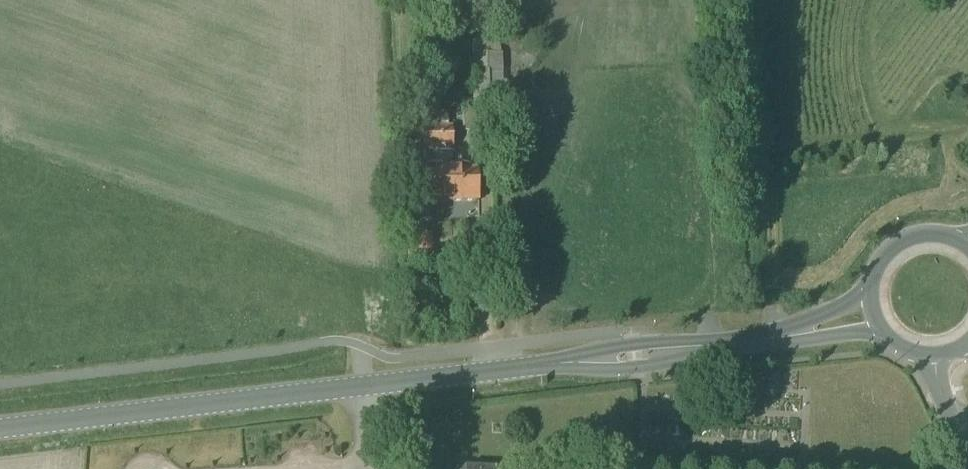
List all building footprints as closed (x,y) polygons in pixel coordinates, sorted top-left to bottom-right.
[(493,113),(481,113),(481,134),(494,134),(493,113)] [(428,131),(429,205),(484,204),(483,173),(458,173),(457,153),(458,153),(458,131),(428,131)]
